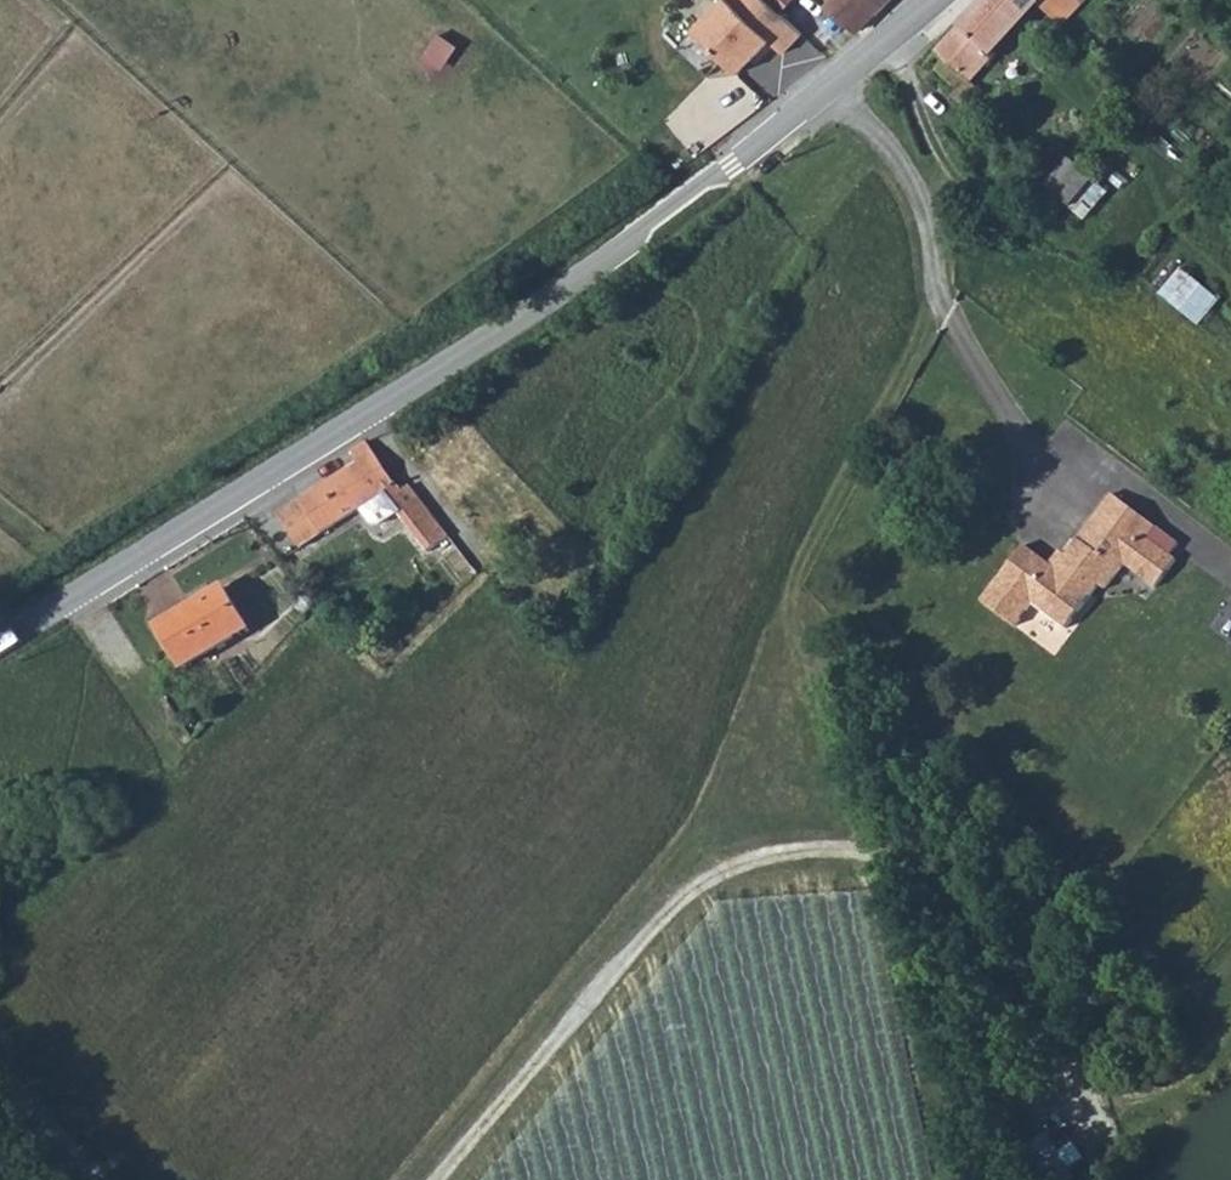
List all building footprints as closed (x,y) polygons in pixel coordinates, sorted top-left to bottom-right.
[(727,3),(773,46),(784,56),(803,38),(766,0),(725,0),(727,3)] [(845,22),(857,33),(888,0),(830,0),(826,4),(845,22)] [(952,90),(946,97),(957,106),(972,89),(966,84),(1037,6),(1062,27),(1085,0),(1084,0),(982,0),(934,53),(941,60),(932,71),(952,90)] [(696,34),(739,78),(773,46),(727,3),(696,34)] [(447,67),(458,42),(437,33),(426,58),(447,67)] [(1047,184),(1087,215),(1109,187),(1070,155),(1047,184)] [(1183,264),(1162,290),(1201,323),(1222,297),(1183,264)] [(351,452),(355,462),(281,512),(304,546),(386,493),(415,538),(418,536),(421,540),(431,533),(366,442),(351,452)] [(1023,545),(980,601),(1013,626),(1031,603),(1064,628),(1097,585),(1104,589),(1123,564),(1154,588),(1175,561),(1146,539),(1155,527),(1112,494),(1065,555),(1055,569),(1049,564),(1023,545)] [(1059,550),(1049,564),(1055,569),(1065,555),(1059,550)] [(160,631),(181,668),(246,630),(221,589),(192,607),(194,611),(160,631)]
